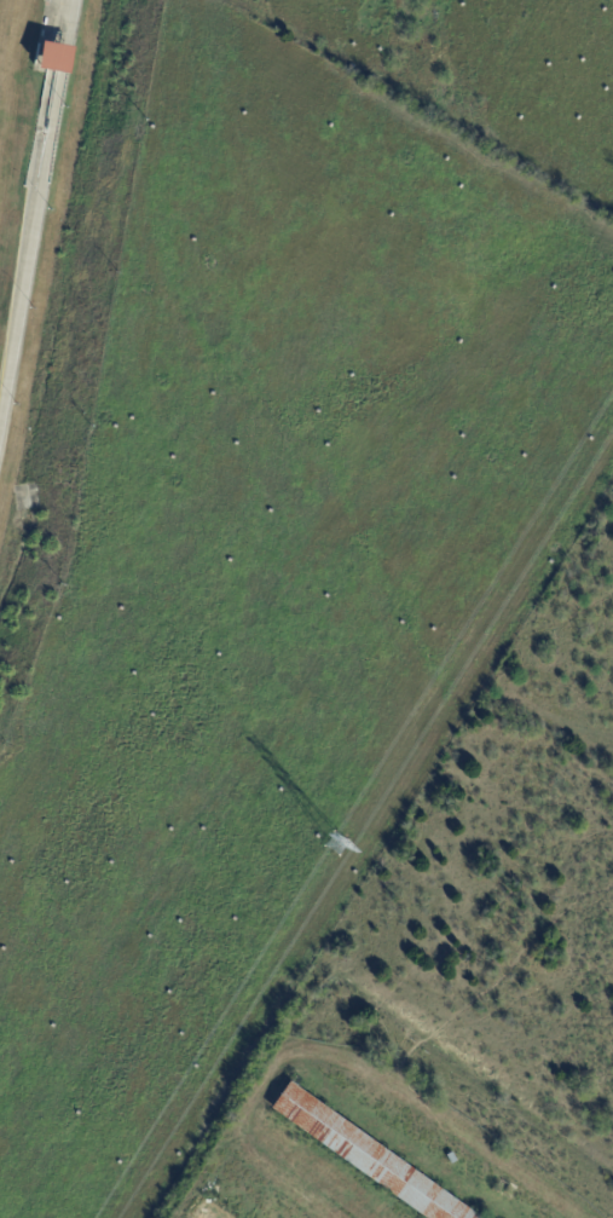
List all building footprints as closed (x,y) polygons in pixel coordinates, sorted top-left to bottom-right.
[(73,46),(68,73),(62,71),(37,68),(42,41),(66,45),(73,46)] [(293,1084),(482,1217),(426,1217),(273,1109),(291,1083),(293,1084)] [(457,1155),(462,1159),(457,1167),(452,1164),(457,1155)]
